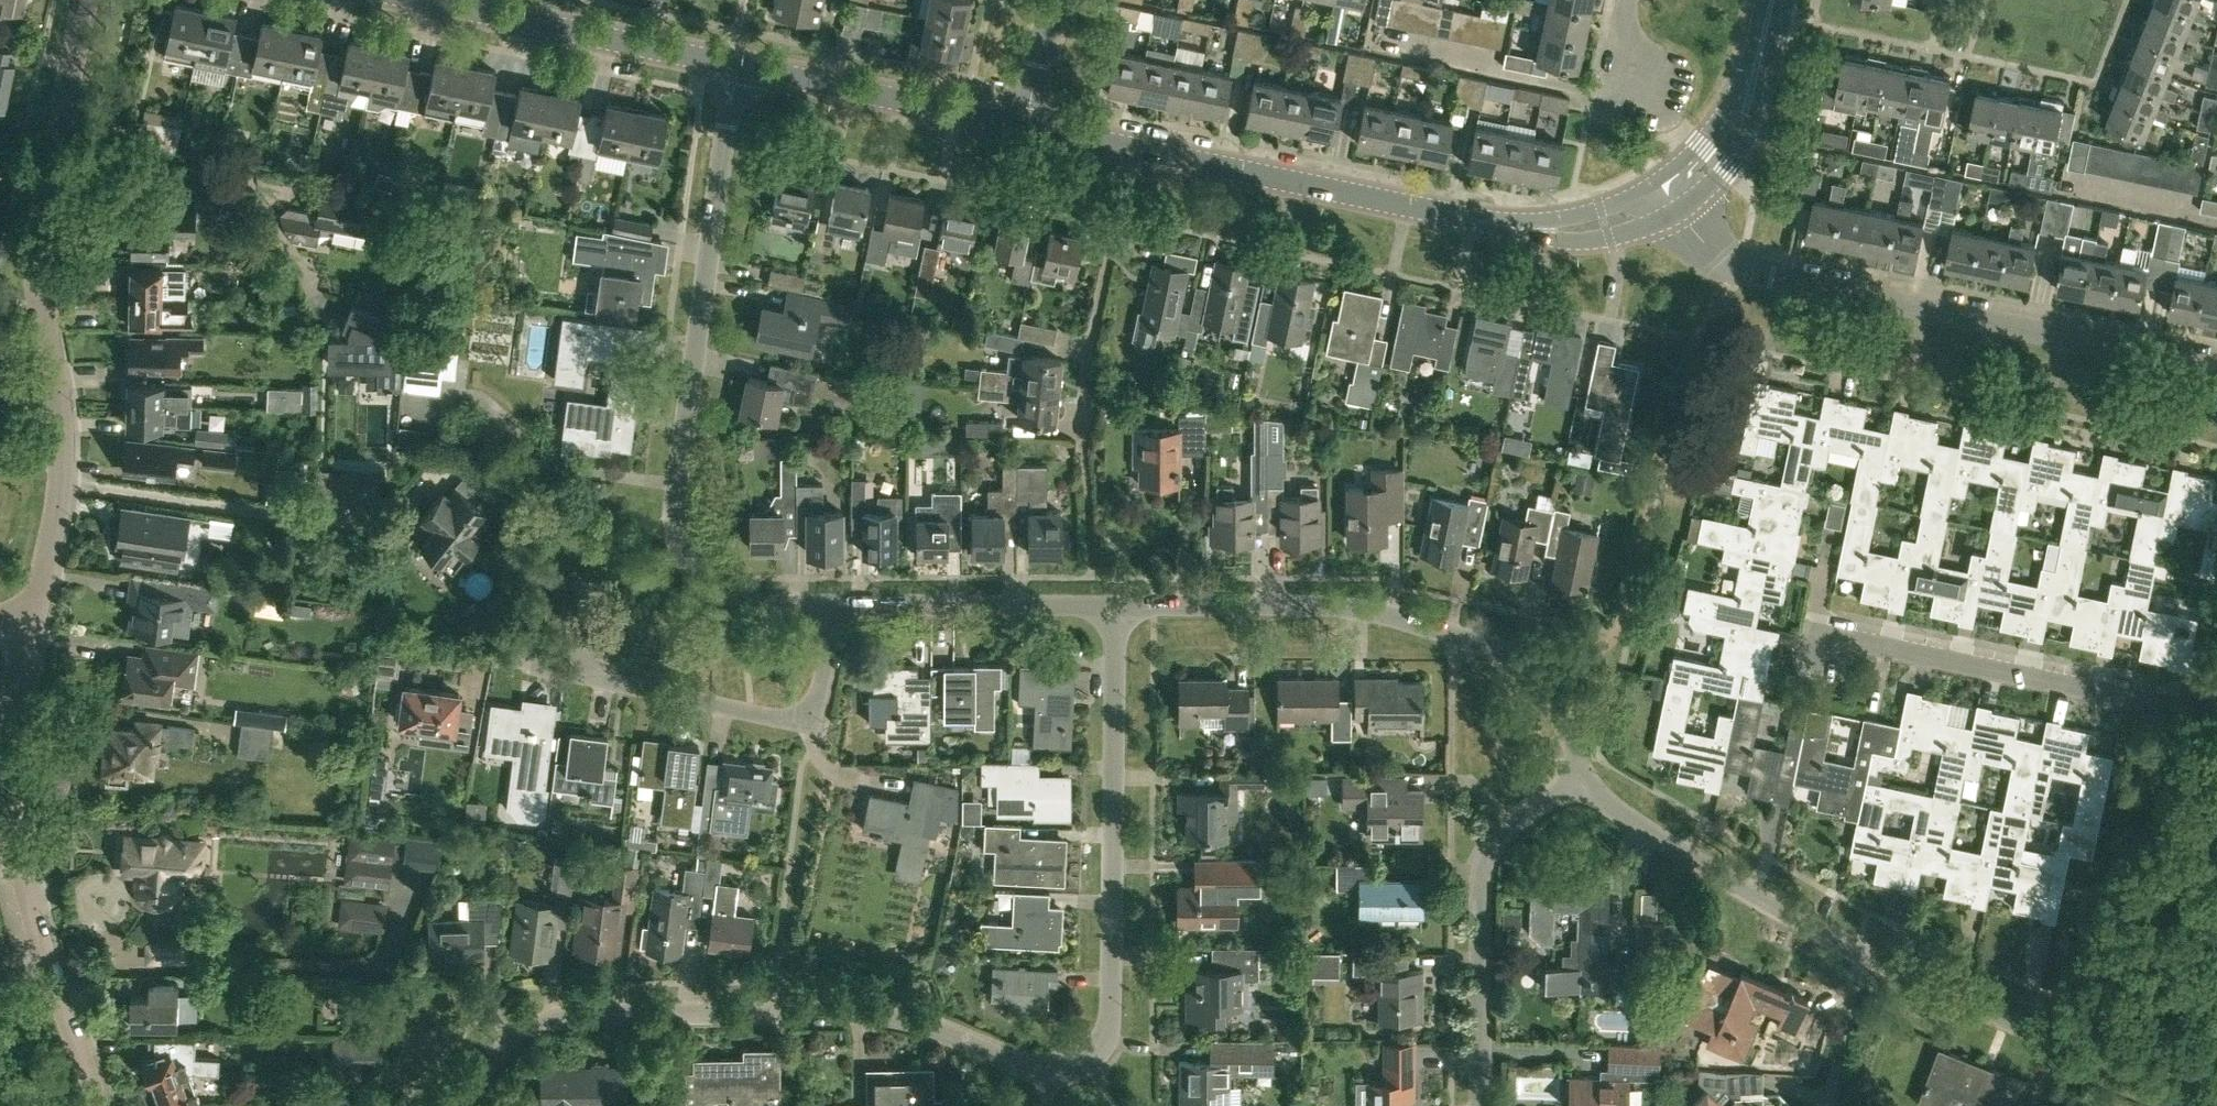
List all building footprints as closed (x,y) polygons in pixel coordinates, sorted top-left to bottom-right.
[(22,12),(25,0),(0,0),(0,8),(22,12)] [(775,10),(818,19),(822,0),(777,0),(775,10)] [(877,26),(881,7),(849,0),(843,31),(860,34),(862,23),(877,26)] [(965,24),(971,0),(930,0),(927,16),(965,24)] [(1177,8),(1192,11),(1194,0),(1179,0),(1177,8)] [(1237,6),(1251,9),(1253,0),(1238,0),(1237,6)] [(1392,0),(1378,0),(1374,20),(1387,22),(1392,0)] [(1405,0),(1392,0),(1387,22),(1400,25),(1405,0)] [(1418,1),(1415,0),(1405,0),(1400,25),(1412,28),(1418,1)] [(1515,10),(1529,12),(1531,0),(1516,0),(1515,10)] [(1589,10),(1592,0),(1548,0),(1548,2),(1589,10)] [(2194,14),(2157,0),(2155,0),(2148,19),(2186,35),(2199,39),(2203,29),(2190,24),(2194,14)] [(2194,14),(2205,19),(2209,8),(2198,4),(2200,0),(2157,0),(2194,14)] [(1110,14),(1110,15),(1137,21),(1140,7),(1113,1),(1110,14)] [(1425,30),(1431,3),(1418,1),(1412,28),(1425,30)] [(1584,38),(1589,10),(1548,2),(1542,30),(1584,38)] [(196,57),(206,9),(175,3),(174,9),(165,7),(162,21),(171,22),(164,55),(195,62),(196,57)] [(1296,3),(1293,18),(1307,21),(1310,6),(1296,3)] [(1437,33),(1443,6),(1431,3),(1425,30),(1437,33)] [(1237,6),(1234,19),(1248,22),(1251,9),(1237,6)] [(1450,36),(1455,8),(1443,6),(1437,33),(1450,36)] [(1462,38),(1468,11),(1455,8),(1450,36),(1462,38)] [(238,72),(246,33),(233,30),(236,15),(206,9),(196,57),(195,62),(195,63),(224,69),(238,72)] [(1183,16),(1155,10),(1151,28),(1180,34),(1183,16)] [(1475,41),(1480,14),(1468,11),(1462,38),(1475,41)] [(1487,44),(1493,16),(1480,14),(1475,41),(1487,44)] [(1110,15),(1105,38),(1133,43),(1137,21),(1110,15)] [(960,51),(965,24),(927,16),(921,43),(960,51)] [(1487,44),(1500,46),(1506,19),(1493,16),(1487,44)] [(1211,21),(1190,17),(1188,28),(1209,32),(1211,21)] [(1293,18),(1290,31),(1304,34),(1307,21),(1293,18)] [(2186,35),(2148,19),(2145,18),(2138,39),(2140,39),(2178,55),(2191,59),(2195,49),(2182,44),(2186,35)] [(282,75),(292,27),(262,21),(259,35),(246,33),(238,72),(252,75),(253,69),(282,75)] [(321,109),(333,51),(320,48),(323,34),(292,27),(282,75),(295,78),(294,83),(311,86),(306,106),(321,109)] [(1239,27),(1233,54),(1246,57),(1252,30),(1239,27)] [(1252,30),(1246,57),(1260,60),(1266,33),(1252,30)] [(1577,67),(1584,38),(1542,30),(1536,59),(1577,67)] [(367,104),(379,45),(349,39),(346,54),(333,51),(321,109),(339,113),(348,100),(367,104)] [(2171,75),(2178,55),(2140,39),(2132,59),(2171,75)] [(1322,45),(1300,40),(1298,51),(1320,55),(1322,45)] [(5,105),(15,60),(4,58),(7,45),(0,43),(0,104),(5,105)] [(411,108),(419,69),(406,66),(409,52),(379,45),(367,104),(380,107),(386,103),(397,105),(411,108)] [(1137,95),(1145,55),(1116,49),(1108,89),(1137,95)] [(1349,51),(1343,78),(1356,81),(1362,53),(1349,51)] [(1503,65),(1530,70),(1533,56),(1506,51),(1503,65)] [(1362,53),(1356,81),(1370,84),(1376,56),(1362,53)] [(1859,101),(1868,57),(1867,58),(1846,53),(1838,90),(1825,87),(1822,104),(1835,107),(1857,111),(1859,101)] [(1165,101),(1173,61),(1145,55),(1137,95),(1165,101)] [(1880,106),(1889,62),(1882,61),(1881,57),(1870,55),(1868,57),(1859,101),(1857,111),(1868,113),(1870,103),(1880,106)] [(432,72),(419,69),(411,108),(455,117),(456,113),(457,106),(457,105),(466,64),(435,57),(432,72)] [(2171,75),(2132,59),(2130,59),(2122,79),(2163,95),(2175,100),(2179,89),(2167,84),(2171,75)] [(1193,107),(1201,67),(1173,61),(1165,101),(1193,107)] [(1901,110),(1910,67),(1889,62),(1880,106),(1878,114),(1887,116),(1889,107),(1901,110)] [(496,135),(505,91),(492,88),(496,70),(466,64),(457,105),(457,106),(456,113),(455,117),(484,123),(482,132),(496,135)] [(1432,68),(1411,64),(1408,74),(1430,79),(1432,68)] [(1922,114),(1931,71),(1925,70),(1924,66),(1913,64),(1910,67),(1901,110),(1922,114)] [(1201,67),(1193,107),(1222,113),(1230,73),(1201,67)] [(2211,67),(2207,84),(2216,86),(2216,69),(2211,67)] [(1946,77),(1931,74),(1932,71),(1931,71),(1922,114),(1920,127),(1930,130),(1933,117),(1944,119),(1953,78),(1951,78),(1952,76),(1946,74),(1946,77)] [(1460,74),(1454,101),(1468,104),(1473,76),(1460,74)] [(1473,76),(1468,104),(1481,106),(1487,79),(1473,76)] [(1275,124),(1284,84),(1255,78),(1247,118),(1275,124)] [(2159,105),(2163,95),(2122,79),(2114,99),(2116,100),(2155,115),(2167,120),(2171,109),(2159,105)] [(542,132),(551,90),(520,84),(518,93),(505,91),(496,135),(510,138),(513,126),(542,132)] [(1303,130),(1312,90),(1284,84),(1275,124),(1303,130)] [(1521,86),(1519,97),(1540,101),(1542,91),(1521,86)] [(583,153),(591,114),(578,111),(581,97),(551,90),(542,132),(571,138),(569,150),(583,153)] [(1312,90),(1303,130),(1332,136),(1341,96),(1312,90)] [(1992,135),(2000,95),(1978,90),(1970,131),(1992,135)] [(1542,91),(1540,101),(1539,104),(1567,110),(1570,96),(1542,91)] [(2215,113),(2216,103),(2216,96),(2205,94),(2202,110),(2215,113)] [(2013,140),(2021,99),(2000,95),(1992,135),(2013,140)] [(2034,144),(2042,103),(2043,101),(2042,101),(2022,97),(2021,99),(2013,140),(2034,144)] [(2042,103),(2034,144),(2032,155),(2042,157),(2045,146),(2055,149),(2064,108),(2065,101),(2043,97),(2042,101),(2043,101),(2042,103)] [(2151,125),(2155,115),(2116,100),(2108,120),(2112,122),(2107,132),(2139,144),(2143,134),(2159,140),(2163,130),(2151,125)] [(1386,147),(1394,107),(1366,101),(1357,141),(1386,147)] [(629,150),(638,109),(607,102),(604,117),(591,114),(583,153),(597,156),(599,144),(629,150)] [(177,149),(182,126),(184,114),(146,107),(139,141),(177,149)] [(1414,153),(1422,113),(1394,107),(1386,147),(1414,153)] [(638,109),(629,150),(659,156),(668,115),(638,109)] [(2211,130),(2215,113),(2202,110),(2198,127),(2211,130)] [(1422,113),(1414,153),(1443,159),(1451,119),(1422,113)] [(1497,170),(1505,130),(1476,124),(1468,164),(1497,170)] [(1525,176),(1533,136),(1505,130),(1497,170),(1525,176)] [(2207,151),(2210,135),(2197,132),(2194,149),(2207,151)] [(192,138),(182,136),(179,149),(189,151),(192,138)] [(1554,182),(1562,142),(1533,136),(1525,176),(1554,182)] [(1870,153),(1873,140),(1856,136),(1854,149),(1870,153)] [(2085,168),(2091,141),(2076,138),(2070,165),(2085,168)] [(1873,140),(1870,153),(1887,156),(1889,143),(1873,140)] [(2098,171),(2103,144),(2091,141),(2085,168),(2098,171)] [(2110,174),(2116,146),(2103,144),(2098,171),(2110,174)] [(1912,162),(1915,148),(1899,145),(1896,158),(1912,162)] [(2123,176),(2128,149),(2116,146),(2110,174),(2123,176)] [(1915,148),(1912,162),(1929,165),(1931,152),(1915,148)] [(2135,179),(2141,152),(2128,149),(2123,176),(2135,179)] [(311,152),(301,150),(298,164),(308,166),(311,152)] [(2148,181),(2154,154),(2141,152),(2135,179),(2148,181)] [(2160,184),(2166,157),(2154,154),(2148,181),(2160,184)] [(1847,159),(1832,156),(1830,166),(1829,171),(1833,172),(1844,175),(1847,159)] [(2173,187),(2179,159),(2166,157),(2160,184),(2173,187)] [(1878,175),(1881,162),(1864,158),(1861,172),(1878,175)] [(364,174),(367,161),(358,159),(356,159),(352,173),(363,176),(364,174)] [(1983,176),(1986,163),(1969,159),(1966,173),(1983,176)] [(2185,189),(2191,162),(2179,159),(2173,187),(2185,189)] [(1881,162),(1878,175),(1894,178),(1897,165),(1881,162)] [(2185,189),(2198,192),(2204,165),(2191,162),(2185,189)] [(1986,163),(1983,176),(1999,180),(2002,166),(1986,163)] [(1834,181),(1830,201),(1816,199),(1821,171),(1808,169),(1801,202),(1814,205),(1808,236),(1836,242),(1848,184),(1834,181)] [(2025,185),(2028,172),(2013,169),(2010,182),(2025,185)] [(2028,172),(2025,185),(2052,191),(2055,177),(2028,172)] [(1944,208),(1950,176),(1937,173),(1930,205),(1944,208)] [(814,182),(780,175),(769,224),(785,227),(788,212),(807,216),(814,182)] [(407,195),(412,179),(405,177),(400,176),(396,192),(407,195)] [(1950,176),(1944,208),(1957,210),(1963,179),(1950,176)] [(820,262),(823,249),(831,251),(837,223),(845,224),(846,218),(862,221),(869,187),(837,180),(829,220),(818,218),(812,247),(809,260),(820,262)] [(1871,210),(1844,204),(1848,184),(1836,242),(1863,248),(1871,210)] [(1993,185),(1990,198),(2007,202),(2009,188),(1993,185)] [(378,218),(360,215),(363,199),(322,191),(318,211),(290,206),(281,215),(293,242),(316,246),(319,230),(328,232),(329,227),(375,236),(378,218)] [(882,234),(871,232),(866,257),(885,261),(888,247),(899,249),(901,239),(914,242),(916,234),(917,230),(923,198),(891,191),(882,234)] [(2216,213),(2216,199),(2204,196),(2201,210),(2216,213)] [(392,210),(410,214),(412,205),(413,201),(395,197),(392,210)] [(1901,202),(1898,216),(1890,253),(1918,259),(1925,221),(1912,218),(1915,200),(1902,197),(1901,202)] [(2055,233),(2062,199),(2049,197),(2042,231),(2055,233)] [(2068,236),(2075,202),(2062,199),(2055,233),(2068,236)] [(133,251),(168,252),(169,234),(190,234),(190,230),(195,230),(196,204),(166,203),(165,219),(153,219),(153,222),(134,221),(133,234),(129,237),(129,246),(133,249),(133,251)] [(946,203),(939,238),(953,240),(951,246),(952,250),(955,255),(958,259),(962,262),(968,263),(972,243),(970,243),(977,209),(946,203)] [(471,223),(475,223),(477,205),(470,204),(465,204),(463,222),(471,223)] [(2121,212),(2104,208),(2101,222),(2118,225),(2121,212)] [(1890,253),(1898,216),(1871,210),(1863,248),(1890,253)] [(1029,282),(1030,276),(1034,258),(1024,256),(1031,220),(1001,214),(997,233),(1001,234),(998,251),(1016,255),(1011,278),(1029,282)] [(615,215),(612,230),(604,228),(603,234),(577,230),(573,258),(604,262),(603,271),(607,271),(602,311),(636,315),(638,300),(651,301),(660,239),(650,237),(653,222),(615,215)] [(2167,256),(2174,223),(2161,220),(2153,254),(2167,256)] [(2037,245),(2021,241),(2024,225),(2013,223),(2010,239),(2002,277),(2029,282),(2037,245)] [(2180,259),(2187,225),(2174,223),(2167,256),(2180,259)] [(1975,271),(1982,233),(1955,227),(1947,265),(1975,271)] [(1034,258),(1030,276),(1054,282),(1058,267),(1075,270),(1082,236),(1051,229),(1046,253),(1036,251),(1034,258)] [(2002,277),(2010,239),(1982,233),(1975,271),(2002,277)] [(2086,294),(2098,240),(2098,238),(2085,235),(2081,254),(2066,251),(2059,288),(2086,294)] [(2113,300),(2121,262),(2106,259),(2109,243),(2098,240),(2086,294),(2113,300)] [(2125,244),(2121,262),(2113,300),(2141,306),(2149,268),(2134,265),(2138,246),(2125,243),(2125,244)] [(940,248),(925,244),(914,293),(929,296),(940,248)] [(1190,314),(1179,312),(1187,269),(1194,271),(1198,255),(1166,249),(1163,263),(1153,261),(1143,311),(1139,310),(1133,338),(1136,339),(1136,343),(1140,347),(1145,348),(1149,346),(1152,342),(1155,342),(1158,328),(1186,334),(1187,327),(1190,314)] [(1194,293),(1190,314),(1187,327),(1202,330),(1204,320),(1234,327),(1232,338),(1247,341),(1259,283),(1246,281),(1249,266),(1216,259),(1208,296),(1194,293)] [(130,280),(129,295),(185,296),(186,269),(161,268),(133,267),(132,280),(130,280)] [(803,290),(806,274),(771,267),(768,282),(803,290)] [(1314,280),(1280,273),(1273,310),(1259,307),(1252,340),(1267,343),(1269,334),(1301,341),(1314,280)] [(2198,317),(2206,280),(2178,274),(2170,312),(2198,317)] [(2206,280),(2198,317),(2216,321),(2216,282),(2206,280)] [(1373,406),(1386,343),(1373,340),(1382,294),(1345,286),(1338,316),(1334,315),(1327,350),(1358,357),(1353,380),(1350,379),(1346,400),(1373,406)] [(851,304),(821,298),(788,291),(784,309),(764,305),(757,337),(811,348),(817,317),(848,323),(851,304)] [(129,295),(129,310),(132,310),(131,323),(195,325),(191,311),(188,311),(188,297),(185,296),(129,295)] [(1449,366),(1457,325),(1444,323),(1446,313),(1417,307),(1418,301),(1404,299),(1391,362),(1409,366),(1412,349),(1437,354),(1435,363),(1449,366)] [(384,317),(386,313),(355,300),(353,304),(345,324),(351,327),(351,336),(331,335),(331,358),(379,359),(378,387),(393,387),(393,386),(400,386),(407,322),(383,321),(384,317)] [(297,332),(310,332),(302,303),(284,303),(284,315),(297,315),(297,332)] [(621,390),(630,323),(563,314),(554,378),(583,382),(587,355),(613,358),(607,404),(585,401),(583,414),(568,412),(564,447),(612,454),(613,447),(631,450),(639,392),(621,390)] [(1511,392),(1517,361),(1504,357),(1511,321),(1477,314),(1466,365),(1500,373),(1497,389),(1511,392)] [(1018,335),(1024,336),(1054,342),(1057,327),(1021,320),(1018,335)] [(1581,335),(1538,326),(1535,342),(1522,339),(1511,392),(1524,395),(1532,354),(1553,359),(1548,382),(1544,399),(1567,404),(1581,335)] [(1024,336),(1018,335),(988,328),(985,342),(1021,350),(1024,336)] [(405,367),(403,389),(441,393),(445,358),(458,359),(460,339),(409,333),(405,367)] [(201,336),(188,335),(158,335),(158,338),(131,337),(130,350),(127,350),(127,363),(130,363),(130,366),(175,368),(175,353),(188,353),(188,346),(201,346),(201,336)] [(1585,400),(1610,406),(1598,465),(1630,472),(1633,460),(1620,457),(1639,366),(1612,360),(1616,343),(1598,339),(1585,400)] [(1248,357),(1250,348),(1235,345),(1233,354),(1248,357)] [(1025,354),(1025,355),(1009,353),(1008,369),(981,367),(979,381),(1058,389),(1061,358),(1025,354)] [(870,382),(817,371),(771,362),(767,379),(749,376),(742,411),(775,418),(779,398),(810,404),(813,391),(866,402),(870,382)] [(978,379),(979,367),(966,366),(966,369),(965,378),(978,379)] [(319,381),(303,381),(303,388),(303,394),(303,410),(309,410),(319,410),(319,381)] [(1055,420),(1058,389),(979,381),(978,395),(1020,399),(1019,416),(1055,420)] [(1799,390),(1770,384),(1756,381),(1742,448),(1757,451),(1762,428),(1794,435),(1784,483),(1784,484),(1808,489),(1813,463),(1812,463),(1822,417),(1821,417),(1795,411),(1799,390)] [(127,386),(126,402),(191,405),(192,385),(163,384),(163,383),(129,382),(129,386),(127,386)] [(1244,395),(1242,409),(1255,412),(1255,411),(1257,404),(1252,397),(1244,395)] [(1869,404),(1841,399),(1826,395),(1821,417),(1822,417),(1812,463),(1813,463),(1827,466),(1832,443),(1864,450),(1854,499),(1877,503),(1883,477),(1882,477),(1892,432),(1891,432),(1864,426),(1869,404)] [(126,402),(125,418),(128,418),(128,422),(162,424),(162,427),(170,427),(170,424),(191,425),(191,405),(126,402)] [(1939,419),(1910,413),(1896,410),(1891,432),(1892,432),(1882,477),(1883,477),(1897,480),(1902,457),(1934,464),(1924,513),(1947,518),(1953,492),(1952,492),(1961,446),(1960,446),(1934,441),(1939,419)] [(1206,444),(1206,414),(1179,414),(1179,428),(1134,428),(1134,464),(1140,464),(1140,482),(1180,483),(1180,444),(1206,444)] [(1267,530),(1267,416),(1255,415),(1255,450),(1251,450),(1251,497),(1233,496),(1233,484),(1217,484),(1217,497),(1217,539),(1252,539),(1252,527),(1267,527),(1267,530)] [(1283,497),(1284,450),(1284,418),(1267,416),(1267,530),(1283,530),(1283,539),(1318,539),(1318,497),(1317,497),(1317,484),(1301,484),(1301,497),(1283,497)] [(967,434),(1003,434),(1003,421),(967,420),(967,434)] [(2008,434),(1980,428),(1965,424),(1960,446),(1961,446),(1952,492),(1953,492),(1967,495),(1972,472),(2004,479),(1993,528),(2017,533),(2022,506),(2031,461),(2004,455),(2008,434)] [(423,446),(425,428),(401,425),(399,443),(410,444),(423,446)] [(198,429),(197,442),(236,447),(238,434),(198,429)] [(1514,449),(1517,436),(1505,433),(1502,447),(1514,449)] [(2078,448),(2050,442),(2036,439),(2031,461),(2022,506),(2036,509),(2041,486),(2073,493),(2063,542),(2087,547),(2092,521),(2091,521),(2101,475),(2100,475),(2074,470),(2078,448)] [(125,467),(125,469),(173,474),(175,459),(192,461),(194,445),(176,444),(177,442),(156,440),(156,443),(128,440),(126,453),(124,454),(123,465),(125,467)] [(205,447),(203,462),(233,465),(235,450),(205,447)] [(2148,463),(2119,457),(2105,454),(2100,475),(2101,475),(2091,521),(2092,521),(2106,524),(2111,501),(2143,508),(2133,557),(2156,562),(2162,535),(2161,535),(2171,490),(2170,490),(2143,484),(2148,463)] [(797,502),(797,483),(797,457),(781,457),(781,502),(797,502)] [(1045,505),(1045,488),(1047,488),(1047,464),(1017,464),(1017,465),(1017,496),(1030,496),(1030,552),(1061,552),(1061,545),(1061,529),(1061,505),(1045,505)] [(1017,523),(1017,496),(1017,465),(1004,465),(1004,488),(989,488),(989,512),(973,512),(972,552),(1003,552),(1003,523),(1017,523)] [(1592,494),(1596,472),(1577,468),(1574,468),(1571,480),(1576,481),(1575,486),(1574,491),(1592,494)] [(2189,471),(2175,468),(2170,490),(2171,490),(2161,535),(2162,535),(2176,538),(2181,515),(2213,522),(2202,572),(2216,575),(2216,500),(2213,499),(2216,480),(2216,477),(2189,471)] [(1404,469),(1373,469),(1373,486),(1349,486),(1349,539),(1386,539),(1386,508),(1404,508),(1404,469)] [(376,473),(319,471),(318,502),(374,504),(376,473)] [(1784,484),(1784,483),(1737,474),(1734,489),(1743,491),(1740,507),(1745,514),(1756,517),(1754,527),(1704,516),(1699,540),(1726,545),(1771,554),(1772,553),(1793,558),(1799,531),(1802,531),(1808,504),(1805,503),(1808,489),(1784,484)] [(864,522),(864,552),(875,552),(875,557),(893,557),(893,552),(896,552),(896,516),(901,516),(901,494),(879,494),(879,499),(869,499),(865,495),(865,476),(852,476),(852,492),(852,522),(864,522)] [(797,502),(797,515),(809,515),(809,551),(842,552),(842,510),(823,510),(823,483),(797,483),(797,502)] [(296,489),(271,484),(268,500),(293,505),(296,489)] [(493,484),(484,495),(498,506),(507,495),(493,484)] [(466,553),(479,537),(469,529),(486,508),(456,485),(449,494),(444,490),(421,517),(434,527),(421,544),(443,561),(453,569),(466,553)] [(917,518),(918,518),(917,552),(947,552),(947,523),(962,523),(962,490),(933,490),(933,505),(917,505),(917,518)] [(1547,540),(1548,539),(1554,506),(1557,495),(1537,491),(1534,505),(1528,503),(1525,520),(1503,515),(1492,568),(1527,575),(1534,538),(1547,540)] [(1481,533),(1488,499),(1470,495),(1468,502),(1432,494),(1420,552),(1457,560),(1464,529),(1481,533)] [(1867,553),(1877,503),(1854,499),(1839,570),(1867,576),(1862,597),(1905,606),(1910,585),(1909,585),(1919,539),(1918,539),(1904,536),(1899,559),(1867,553)] [(189,531),(191,514),(123,504),(117,540),(125,541),(122,559),(177,567),(183,530),(189,531)] [(1554,506),(1548,539),(1561,541),(1552,580),(1587,587),(1598,534),(1567,527),(1571,510),(1554,506)] [(783,511),(751,511),(751,547),(783,547),(783,511)] [(1937,567),(1947,518),(1924,513),(1918,539),(1919,539),(1909,585),(1910,585),(1937,590),(1932,612),(1975,621),(1980,599),(1979,599),(1988,554),(1974,551),(1969,574),(1937,567)] [(2007,582),(2017,533),(1993,528),(1988,554),(1979,599),(1980,599),(2006,605),(2002,627),(2045,635),(2049,614),(2058,568),(2044,565),(2039,588),(2007,582)] [(1069,529),(1061,529),(1061,545),(1064,545),(1069,546),(1069,529)] [(2076,596),(2087,547),(2063,542),(2058,568),(2049,614),(2076,619),(2072,641),(2115,650),(2119,628),(2128,583),(2127,583),(2113,580),(2109,603),(2076,596)] [(1792,560),(1793,558),(1772,553),(1771,554),(1726,545),(1723,559),(1746,564),(1739,596),(1690,586),(1685,609),(1692,611),(1711,615),(1711,614),(1757,624),(1757,623),(1763,597),(1784,601),(1790,572),(1792,560)] [(2146,611),(2156,562),(2133,557),(2127,583),(2128,583),(2119,628),(2146,634),(2141,656),(2189,666),(2200,617),(2179,613),(2178,617),(2146,611)] [(129,597),(135,598),(131,627),(170,632),(171,630),(177,631),(181,627),(182,620),(179,616),(173,615),(173,611),(184,612),(186,597),(191,598),(194,582),(132,573),(129,597)] [(310,614),(312,603),(283,598),(281,609),(310,614)] [(1711,614),(1711,615),(1692,611),(1690,618),(1695,626),(1731,634),(1725,666),(1675,656),(1670,679),(1694,683),(1693,684),(1740,694),(1740,693),(1742,694),(1742,693),(1763,697),(1764,697),(1779,628),(1757,623),(1757,624),(1711,614)] [(145,642),(143,656),(130,654),(124,694),(169,700),(171,680),(181,681),(182,672),(194,674),(198,649),(145,642)] [(400,656),(379,653),(376,672),(398,675),(400,656)] [(931,666),(931,689),(931,694),(944,694),(944,718),(974,718),(974,727),(995,727),(995,686),(1001,686),(1001,664),(975,664),(975,666),(931,666)] [(931,694),(931,689),(918,689),(918,665),(874,665),(874,692),(869,692),(869,722),(886,722),(886,734),(908,734),(908,740),(931,740),(931,694)] [(1069,744),(1073,669),(1022,666),(1020,698),(1037,698),(1035,742),(1069,744)] [(1205,724),(1225,724),(1225,726),(1247,726),(1247,688),(1226,688),(1226,677),(1180,677),(1180,720),(1200,720),(1205,724)] [(1338,677),(1278,677),(1278,712),(1295,712),(1295,717),(1332,717),(1331,737),(1351,737),(1351,697),(1338,697),(1338,677)] [(1386,677),(1356,677),(1356,716),(1369,716),(1369,722),(1422,722),(1422,681),(1386,681),(1386,677)] [(1683,732),(1693,684),(1694,683),(1670,679),(1655,750),(1683,756),(1678,778),(1722,786),(1726,765),(1725,765),(1736,715),(1721,712),(1715,739),(1683,732)] [(396,702),(395,714),(398,716),(401,717),(400,720),(438,725),(436,742),(468,746),(472,714),(456,712),(459,692),(405,685),(403,699),(400,699),(396,702)] [(1952,700),(1923,694),(1909,691),(1902,726),(1896,754),(1875,750),(1871,769),(1879,771),(1880,765),(1894,768),(1895,764),(1909,767),(1915,738),(1947,745),(1937,794),(1938,794),(1960,799),(1966,773),(1975,728),(1974,728),(1947,722),(1952,700)] [(1753,747),(1763,697),(1742,693),(1742,694),(1740,693),(1740,694),(1736,715),(1725,765),(1726,765),(1753,770),(1748,792),(1791,801),(1796,779),(1795,779),(1810,707),(1795,704),(1789,731),(1790,731),(1785,754),(1753,747)] [(553,787),(542,785),(552,705),(527,702),(525,716),(518,715),(519,710),(496,707),(492,739),(503,740),(502,749),(519,751),(512,807),(513,807),(520,816),(537,818),(547,810),(550,811),(553,787)] [(2022,715),(1993,709),(1979,706),(1974,728),(1975,728),(1966,773),(1980,776),(1985,753),(2017,760),(2007,808),(2007,809),(2030,814),(2036,788),(2035,788),(2044,742),(2017,737),(2022,715)] [(1823,761),(1833,712),(1810,707),(1795,779),(1796,779),(1822,785),(1818,807),(1860,815),(1867,779),(1868,780),(1871,769),(1875,750),(1896,754),(1902,726),(1865,719),(1855,768),(1823,761)] [(196,728),(157,722),(157,721),(140,720),(139,727),(109,726),(108,745),(104,744),(103,760),(107,760),(106,765),(110,765),(109,780),(127,781),(128,766),(151,768),(152,749),(155,749),(156,734),(166,735),(166,740),(193,744),(196,728)] [(2091,730),(2062,724),(2048,721),(2044,742),(2035,788),(2036,788),(2050,791),(2054,768),(2086,775),(2076,824),(2100,829),(2115,757),(2087,751),(2091,730)] [(274,726),(242,722),(238,753),(270,758),(274,726)] [(608,736),(586,733),(571,731),(567,760),(556,758),(553,787),(588,791),(587,798),(613,801),(618,767),(604,765),(608,736)] [(699,745),(647,738),(641,780),(645,781),(645,778),(669,781),(665,812),(690,815),(699,745)] [(929,747),(918,747),(918,760),(929,760),(929,747)] [(373,753),(365,819),(377,820),(380,793),(383,793),(388,754),(373,753)] [(772,777),(774,765),(765,764),(765,761),(754,759),(753,762),(724,759),(721,786),(705,784),(697,845),(709,846),(712,828),(747,832),(752,795),(776,798),(779,778),(772,777)] [(977,762),(977,761),(963,761),(963,775),(971,775),(977,769),(977,762)] [(1036,777),(1036,761),(982,761),(982,777),(1001,777),(1001,809),(1033,809),(1033,814),(1067,814),(1067,777),(1036,777)] [(1263,785),(1263,770),(1220,770),(1220,792),(1179,792),(1179,807),(1188,807),(1188,836),(1226,836),(1227,801),(1237,801),(1237,785),(1263,785)] [(1306,774),(1305,791),(1326,791),(1326,774),(1306,774)] [(1344,776),(1344,790),(1344,806),(1369,806),(1368,834),(1395,834),(1395,837),(1421,837),(1421,790),(1393,790),(1393,776),(1344,776)] [(958,819),(958,787),(914,778),(909,801),(870,793),(862,828),(873,831),(872,832),(882,834),(882,833),(902,837),(896,867),(921,873),(930,830),(938,832),(942,816),(958,819)] [(1922,866),(1938,794),(1937,794),(1891,784),(1868,780),(1867,779),(1860,815),(1852,852),(1880,858),(1875,879),(1918,888),(1923,866),(1922,866)] [(1950,848),(1960,799),(1938,794),(1922,866),(1923,866),(1950,872),(1945,894),(1988,903),(1993,881),(1992,881),(2002,835),(2001,835),(2007,809),(2007,808),(1993,805),(1982,855),(1950,848)] [(2020,863),(2030,814),(2007,809),(2001,835),(2002,835),(1992,881),(1993,881),(2019,887),(2015,908),(2058,917),(2071,854),(2093,859),(2100,829),(2076,824),(2066,822),(2061,848),(2057,847),(2052,870),(2020,863)] [(974,834),(974,822),(962,821),(962,823),(962,834),(974,834)] [(985,822),(984,838),(998,839),(997,848),(996,877),(1062,881),(1064,839),(1020,836),(999,835),(1000,823),(985,822)] [(347,828),(341,879),(344,879),(343,879),(358,881),(387,885),(390,859),(393,834),(347,828)] [(140,871),(139,884),(139,886),(139,889),(140,891),(141,893),(142,895),(143,897),(145,899),(147,901),(150,902),(152,903),(154,903),(156,904),(159,903),(161,903),(164,902),(166,901),(169,899),(170,897),(171,896),(173,893),(174,891),(174,888),(176,865),(200,867),(202,843),(172,840),(172,839),(172,838),(171,837),(171,836),(170,835),(169,834),(168,834),(166,833),(165,833),(164,833),(163,834),(162,835),(161,836),(160,837),(159,838),(159,839),(127,837),(124,870),(140,871)] [(393,834),(390,859),(401,860),(404,835),(393,834)] [(657,839),(645,837),(625,834),(624,843),(656,848),(657,839)] [(643,851),(644,846),(632,845),(631,850),(629,865),(641,866),(643,851)] [(709,847),(697,845),(696,854),(708,855),(709,847)] [(699,854),(697,865),(706,866),(707,856),(699,854)] [(719,881),(722,857),(708,856),(706,866),(704,883),(703,891),(716,892),(709,946),(748,952),(753,915),(734,912),(738,884),(719,881)] [(552,956),(557,915),(568,916),(574,874),(575,867),(576,860),(563,858),(559,885),(553,884),(553,885),(551,897),(556,898),(556,899),(556,904),(553,904),(519,899),(512,951),(552,956)] [(1196,858),(1196,886),(1179,886),(1179,924),(1237,924),(1237,887),(1258,887),(1258,858),(1196,858)] [(1372,878),(1372,862),(1337,862),(1337,887),(1361,887),(1361,914),(1422,914),(1422,878),(1372,878)] [(635,906),(640,866),(619,863),(614,898),(582,894),(575,949),(618,955),(624,904),(635,906)] [(704,883),(706,866),(687,864),(683,891),(655,887),(650,925),(643,925),(641,946),(647,946),(647,949),(681,953),(685,915),(699,917),(703,891),(704,883)] [(1609,886),(1531,883),(1529,930),(1541,942),(1550,942),(1551,905),(1577,906),(1576,911),(1582,912),(1581,941),(1575,941),(1575,957),(1567,957),(1566,965),(1545,965),(1544,988),(1598,990),(1598,983),(1617,984),(1618,959),(1607,959),(1609,886)] [(1049,906),(1049,891),(1016,889),(1014,925),(981,924),(980,943),(1059,947),(1061,907),(1049,906)] [(1642,890),(1641,915),(1656,915),(1657,891),(1642,890)] [(341,894),(338,919),(337,925),(384,931),(388,900),(341,894)] [(484,941),(499,941),(505,896),(469,897),(469,919),(431,920),(432,958),(484,957),(484,941)] [(1664,920),(1637,919),(1636,952),(1663,953),(1664,920)] [(1259,978),(1259,946),(1212,946),(1212,968),(1196,968),(1196,989),(1188,989),(1188,1017),(1223,1017),(1223,1005),(1242,1005),(1242,978),(1259,978)] [(1338,950),(1303,950),(1303,975),(1338,975),(1338,950)] [(1406,955),(1354,955),(1354,971),(1381,971),(1381,1018),(1421,1018),(1421,970),(1406,969),(1406,955)] [(945,966),(947,959),(943,958),(936,957),(935,957),(933,969),(937,969),(938,969),(938,970),(939,970),(945,966)] [(1685,1018),(1715,1030),(1711,1041),(1741,1053),(1754,1023),(1743,1019),(1752,997),(1782,1010),(1777,1024),(1795,1031),(1809,998),(1740,969),(1738,974),(1708,962),(1705,970),(1697,967),(1680,1006),(1688,1010),(1685,1018)] [(1057,984),(1058,969),(993,965),(991,997),(1009,998),(1008,1010),(1047,1012),(1049,984),(1057,984)] [(131,996),(130,1024),(178,1025),(178,982),(150,982),(150,996),(131,996)] [(375,1060),(383,1036),(355,1036),(335,1036),(335,1075),(364,1076),(364,1060),(375,1060)] [(151,1055),(143,1058),(152,1084),(156,1083),(189,1071),(218,1072),(219,1058),(196,1056),(196,1038),(151,1038),(151,1055)] [(1218,1038),(1212,1038),(1212,1060),(1179,1060),(1179,1105),(1231,1105),(1231,1067),(1250,1067),(1250,1064),(1272,1064),(1272,1038),(1218,1038)] [(1642,1043),(1610,1042),(1608,1076),(1570,1075),(1569,1105),(1628,1105),(1629,1077),(1641,1078),(1642,1069),(1660,1069),(1661,1044),(1642,1043)] [(1404,1096),(1412,1096),(1413,1043),(1386,1043),(1386,1083),(1366,1083),(1366,1105),(1404,1105),(1404,1096)] [(707,1097),(729,1096),(729,1105),(767,1105),(767,1093),(780,1093),(779,1048),(756,1048),(756,1057),(694,1058),(695,1074),(687,1074),(687,1087),(670,1088),(670,1105),(707,1105),(707,1097)] [(2028,1082),(1942,1048),(1921,1102),(1932,1105),(1948,1105),(1954,1091),(1977,1100),(1975,1105),(2019,1105),(2028,1082)] [(626,1090),(628,1089),(628,1084),(626,1084),(626,1067),(542,1068),(543,1105),(626,1105),(626,1090)] [(940,1100),(932,1100),(931,1068),(869,1069),(869,1105),(940,1105),(940,1100)] [(1725,1088),(1726,1069),(1700,1068),(1699,1082),(1707,1089),(1692,1105),(1765,1105),(1763,1104),(1762,1094),(1735,1096),(1725,1088)] [(156,1083),(165,1105),(185,1105),(200,1101),(189,1071),(156,1083)]
